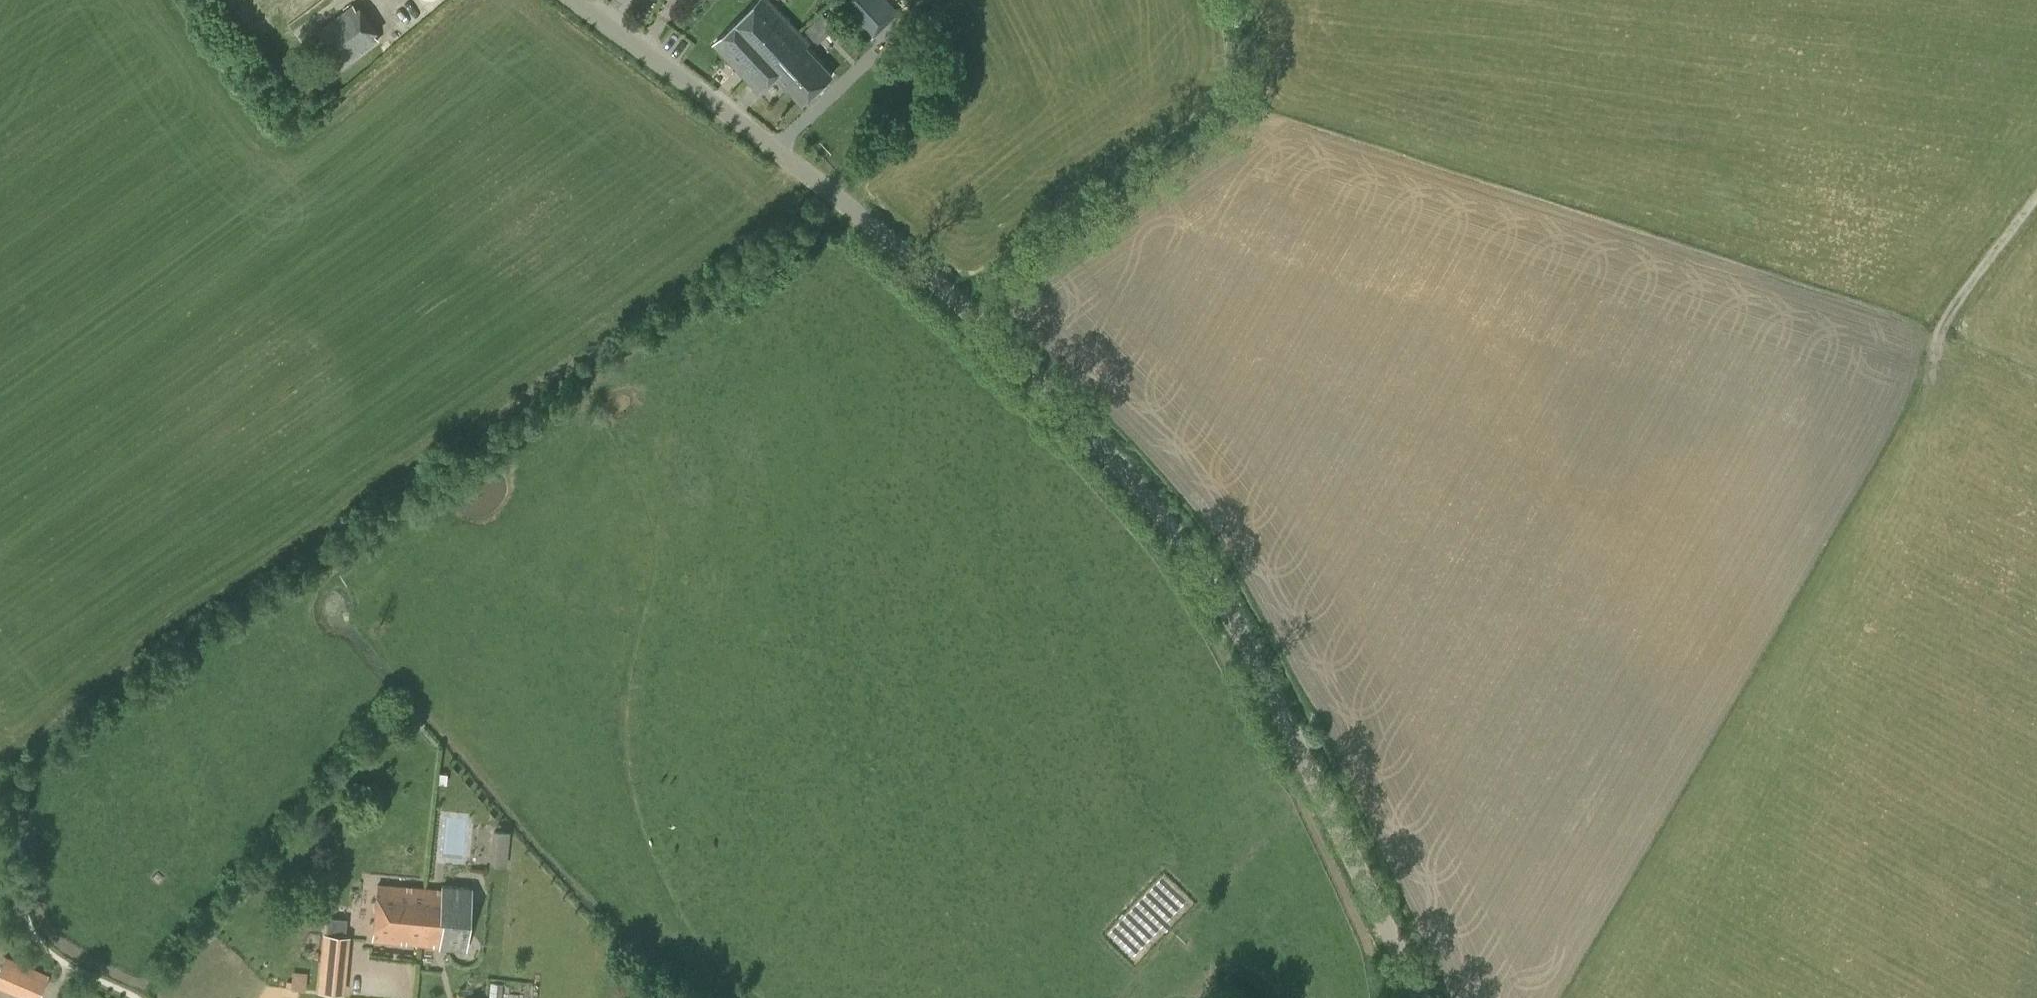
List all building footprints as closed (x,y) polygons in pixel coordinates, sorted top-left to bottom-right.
[(748,80),(770,59),(771,60),(800,34),(768,0),(761,0),(715,44),(748,80)] [(875,21),(899,0),(856,0),(875,21)] [(357,9),(353,4),(317,31),(343,67),(380,40),(376,34),(379,32),(361,7),(357,9)] [(770,59),(748,80),(759,91),(775,76),(802,104),(833,75),(806,47),(809,44),(800,34),(771,60),(770,59)] [(462,855),(467,819),(447,816),(443,852),(462,855)] [(509,862),(510,831),(495,831),(494,862),(509,862)] [(420,944),(424,888),(377,885),(372,940),(420,944)] [(424,888),(420,944),(439,946),(439,947),(464,949),(470,888),(441,886),(441,890),(424,888)] [(341,993),(345,937),(325,935),(321,991),(341,993)] [(17,966),(3,960),(0,967),(0,982),(9,985),(17,966)] [(308,988),(309,971),(295,971),(294,988),(308,988)]
